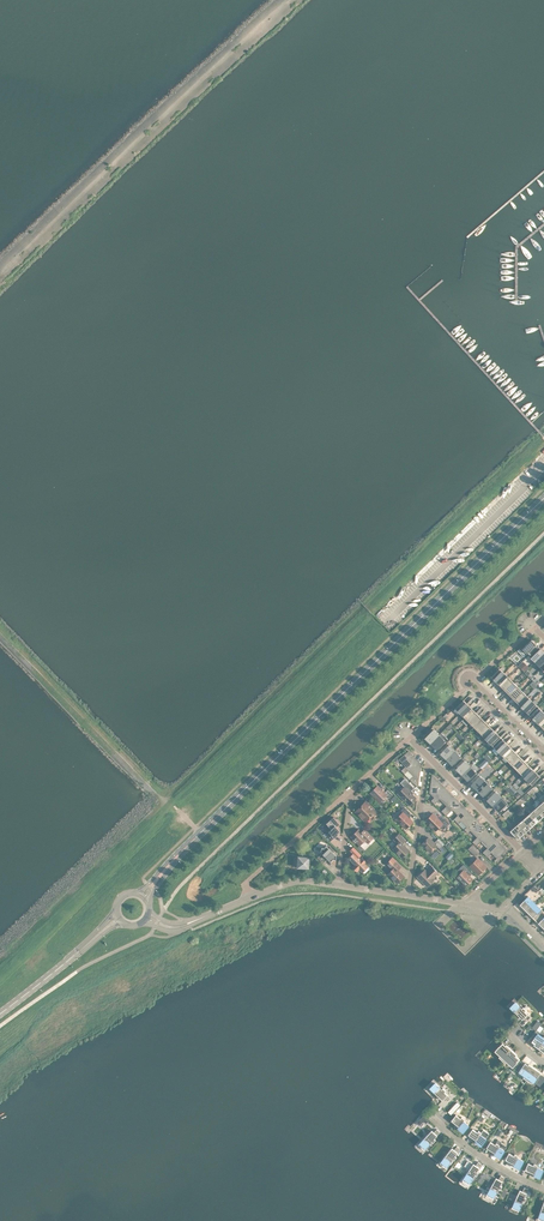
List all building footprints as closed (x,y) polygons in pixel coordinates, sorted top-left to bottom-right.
[(524,650),(526,652),(534,643),(532,641),(533,640),(529,636),(519,645),(518,644),(515,647),(521,653),(524,650)] [(526,652),(532,658),(541,649),(537,644),(536,645),(534,643),(526,652)] [(538,664),(543,659),(543,651),(541,649),(532,658),(538,664)] [(521,658),(517,662),(522,667),(526,663),(521,658)] [(489,673),(493,677),(501,669),(497,664),(497,665),(494,667),(489,673)] [(493,677),(498,682),(506,674),(501,669),(493,677)] [(498,682),(502,687),(511,678),(506,674),(498,682)] [(502,687),(507,691),(515,683),(511,678),(502,687)] [(507,691),(512,696),(520,687),(515,683),(507,691)] [(512,696),(516,700),(524,692),(520,687),(512,696)] [(516,700),(521,705),(529,697),(524,692),(516,700)] [(453,705),(457,709),(465,701),(461,696),(453,705)] [(529,697),(521,705),(525,710),(534,701),(529,697)] [(457,709),(462,714),(470,706),(465,701),(457,709)] [(528,712),(532,717),(541,708),(536,704),(528,712)] [(462,714),(466,718),(475,710),(470,706),(462,714)] [(537,721),(543,714),(543,712),(541,708),(532,717),(537,721)] [(466,718),(471,723),(479,715),(475,710),(466,718)] [(471,723),(476,728),(484,719),(479,715),(471,723)] [(476,728),(480,732),(488,724),(484,719),(476,728)] [(425,737),(427,740),(436,731),(436,730),(436,729),(432,727),(429,724),(422,731),(424,733),(423,734),(425,737)] [(480,732),(485,737),(493,728),(488,724),(480,732)] [(493,728),(485,737),(489,741),(498,733),(493,728)] [(436,731),(427,740),(430,743),(431,742),(433,745),(434,744),(436,746),(444,738),(441,735),(438,731),(437,732),(436,731)] [(492,744),(496,748),(505,740),(500,735),(492,744)] [(440,753),(443,755),(452,746),(451,746),(452,745),(448,742),(445,739),(437,747),(439,749),(438,750),(441,752),(440,753)] [(496,748),(501,753),(509,745),(505,740),(496,748)] [(501,753),(505,757),(514,749),(509,745),(501,753)] [(452,746),(443,755),(446,758),(449,760),(450,759),(452,761),(459,754),(456,751),(454,747),(453,747),(452,746)] [(398,766),(402,770),(415,756),(406,747),(396,755),(402,762),(398,766)] [(505,757),(510,762),(518,754),(514,749),(505,757)] [(510,762),(515,767),(523,758),(518,754),(510,762)] [(456,768),(458,771),(467,762),(467,761),(467,760),(463,758),(460,755),(453,762),(455,764),(454,765),(456,768)] [(415,756),(402,770),(415,783),(419,760),(415,756)] [(515,767),(519,771),(527,763),(523,758),(515,767)] [(467,762),(458,771),(461,774),(462,773),(464,776),(465,775),(467,777),(475,769),(472,766),(469,762),(468,763),(467,762)] [(519,771),(524,776),(532,767),(527,763),(519,771)] [(532,767),(524,776),(528,780),(537,772),(532,767)] [(427,788),(431,793),(432,793),(442,783),(429,770),(427,788)] [(471,784),(474,786),(483,777),(482,777),(483,776),(479,773),(476,770),(468,778),(470,780),(469,781),(472,783),(471,784)] [(395,789),(407,801),(414,794),(410,790),(411,789),(409,786),(412,784),(402,774),(398,779),(402,783),(400,784),(399,784),(398,785),(397,786),(397,788),(395,789)] [(483,777),(474,786),(477,789),(480,791),(481,790),(483,792),(490,785),(487,782),(485,778),(484,778),(483,777)] [(384,791),(387,794),(390,791),(385,786),(382,789),(375,782),(368,788),(374,794),(373,795),(376,799),(384,791)] [(438,794),(445,801),(452,793),(442,783),(432,793),(431,793),(428,797),(432,800),(438,794)] [(487,799),(489,802),(498,793),(498,792),(498,791),(494,789),(491,786),(484,793),(486,795),(485,796),(487,799)] [(450,806),(455,811),(463,804),(452,793),(445,801),(439,807),(443,812),(449,806),(450,806)] [(498,793),(489,802),(492,805),(493,804),(495,807),(496,806),(498,808),(506,800),(503,797),(500,793),(499,794),(498,793)] [(369,815),(370,815),(375,810),(375,808),(363,797),(352,808),(363,818),(367,813),(369,815)] [(532,804),(540,813),(543,809),(543,805),(539,799),(532,804)] [(405,811),(408,809),(402,803),(398,806),(400,808),(393,815),(403,825),(410,818),(406,814),(406,812),(405,811)] [(458,817),(464,823),(473,814),(463,804),(455,811),(451,815),(456,820),(458,817)] [(532,804),(526,810),(534,818),(540,813),(532,804)] [(437,822),(441,826),(447,819),(441,813),(437,816),(430,809),(428,811),(427,811),(426,811),(424,813),(424,814),(425,814),(422,817),(433,827),(437,822)] [(526,810),(520,815),(527,824),(534,818),(526,810)] [(326,827),(325,826),(322,829),(328,837),(331,834),(336,830),(334,828),(335,827),(336,828),(337,827),(333,822),(337,819),(331,813),(323,819),(324,819),(323,820),(323,822),(324,824),(326,824),(327,823),(328,825),(326,827)] [(468,827),(474,833),(483,825),(473,814),(464,823),(462,825),(465,829),(468,827)] [(520,815),(514,821),(521,829),(527,824),(520,815)] [(521,829),(514,821),(507,827),(515,835),(521,829)] [(361,829),(359,829),(356,825),(349,832),(351,835),(351,836),(353,838),(354,838),(357,841),(360,838),(361,839),(362,839),(364,837),(366,839),(370,834),(363,827),(361,829)] [(478,837),(485,844),(494,835),(483,825),(474,833),(470,838),(473,842),(478,837)] [(393,840),(393,841),(393,842),(390,845),(399,853),(406,846),(402,842),(402,841),(400,839),(403,837),(396,830),(391,835),(395,838),(393,840)] [(437,845),(440,842),(434,836),(431,839),(426,833),(419,840),(428,848),(431,845),(433,847),(436,844),(437,845)] [(485,844),(480,848),(484,853),(489,849),(494,854),(504,845),(494,835),(485,844)] [(330,855),(333,856),(334,852),(330,847),(331,846),(328,843),(326,844),(324,841),(321,844),(319,843),(318,847),(319,849),(314,853),(320,859),(325,854),(328,858),(328,857),(330,855)] [(466,845),(473,852),(476,849),(469,842),(466,845)] [(359,868),(365,862),(362,859),(363,858),(359,853),(358,855),(356,853),(358,851),(350,843),(347,846),(350,849),(346,854),(352,861),(350,863),(354,867),(356,865),(359,868)] [(290,863),(306,864),(306,860),(310,857),(307,853),(306,853),(303,849),(299,852),(298,851),(296,852),(296,853),(294,853),(291,854),(290,863)] [(391,876),(394,879),(401,872),(395,866),(398,863),(392,858),(393,857),(390,853),(384,859),(390,865),(385,870),(388,873),(391,876)] [(467,862),(476,870),(483,863),(475,855),(467,862)] [(457,876),(463,882),(469,875),(464,869),(467,867),(460,861),(454,867),(456,869),(451,873),(456,877),(457,876)] [(422,866),(415,873),(424,883),(432,875),(430,874),(436,869),(429,862),(425,866),(426,866),(424,868),(422,866)] [(517,901),(525,909),(533,900),(525,892),(517,901)] [(525,909),(533,917),(541,908),(533,900),(525,909)] [(541,924),(543,921),(543,911),(541,908),(533,917),(541,924)] [(507,1004),(508,1004),(518,1015),(521,1012),(525,1016),(528,1013),(522,1007),(523,1006),(520,1003),(519,1004),(513,998),(507,1004)] [(535,1017),(529,1024),(532,1026),(538,1020),(535,1017)] [(536,1046),(543,1035),(543,1033),(541,1031),(540,1033),(538,1031),(538,1032),(535,1029),(528,1038),(533,1041),(532,1042),(536,1046)] [(496,1053),(499,1056),(508,1045),(504,1042),(503,1043),(499,1039),(492,1047),(495,1049),(497,1051),(496,1053)] [(508,1045),(499,1056),(502,1059),(504,1057),(506,1059),(510,1062),(509,1063),(510,1063),(512,1060),(516,1056),(517,1055),(512,1050),(513,1049),(508,1045)] [(520,1073),(524,1076),(532,1064),(527,1061),(526,1062),(522,1059),(516,1068),(521,1071),(520,1073)] [(532,1064),(524,1076),(527,1078),(529,1077),(534,1081),(540,1072),(535,1069),(536,1067),(532,1064)] [(439,1085),(432,1079),(427,1084),(438,1095),(440,1093),(444,1097),(448,1094),(441,1088),(443,1087),(440,1084),(439,1085)] [(444,1108),(447,1111),(456,1102),(453,1099),(444,1108)] [(454,1124),(459,1128),(465,1121),(460,1117),(462,1115),(458,1113),(457,1114),(453,1110),(448,1116),(455,1122),(454,1124)] [(472,1138),(477,1142),(486,1130),(480,1126),(478,1128),(475,1126),(474,1128),(470,1124),(465,1131),(473,1136),(472,1138)] [(428,1127),(419,1137),(415,1141),(421,1146),(429,1137),(430,1139),(433,1136),(431,1134),(437,1128),(434,1125),(430,1129),(428,1127)] [(490,1150),(496,1154),(503,1142),(498,1139),(496,1141),(493,1139),(492,1140),(487,1137),(483,1144),(491,1149),(490,1150)] [(448,1145),(439,1157),(437,1159),(443,1164),(450,1155),(451,1156),(453,1153),(452,1152),(457,1145),(454,1142),(450,1147),(448,1145)] [(510,1161),(516,1165),(520,1156),(514,1153),(515,1152),(512,1150),(511,1151),(506,1149),(502,1156),(510,1160),(510,1161)] [(469,1161),(462,1171),(459,1176),(466,1180),(472,1171),(473,1172),(476,1168),(474,1167),(479,1160),(475,1158),(472,1163),(469,1161)] [(530,1171),(536,1174),(540,1165),(534,1163),(535,1161),(531,1159),(530,1161),(525,1159),(522,1166),(530,1170),(530,1171)] [(490,1179),(486,1186),(483,1191),(490,1195),(496,1185),(497,1185),(499,1182),(497,1181),(502,1174),(498,1171),(495,1176),(492,1175),(490,1179)] [(516,1187),(510,1202),(509,1204),(516,1207),(520,1197),(522,1197),(523,1194),(522,1193),(525,1185),(521,1183),(519,1189),(516,1187)] [(536,1212),(535,1215),(542,1217),(543,1211),(543,1198),(543,1199),(541,1198),(536,1212)]
